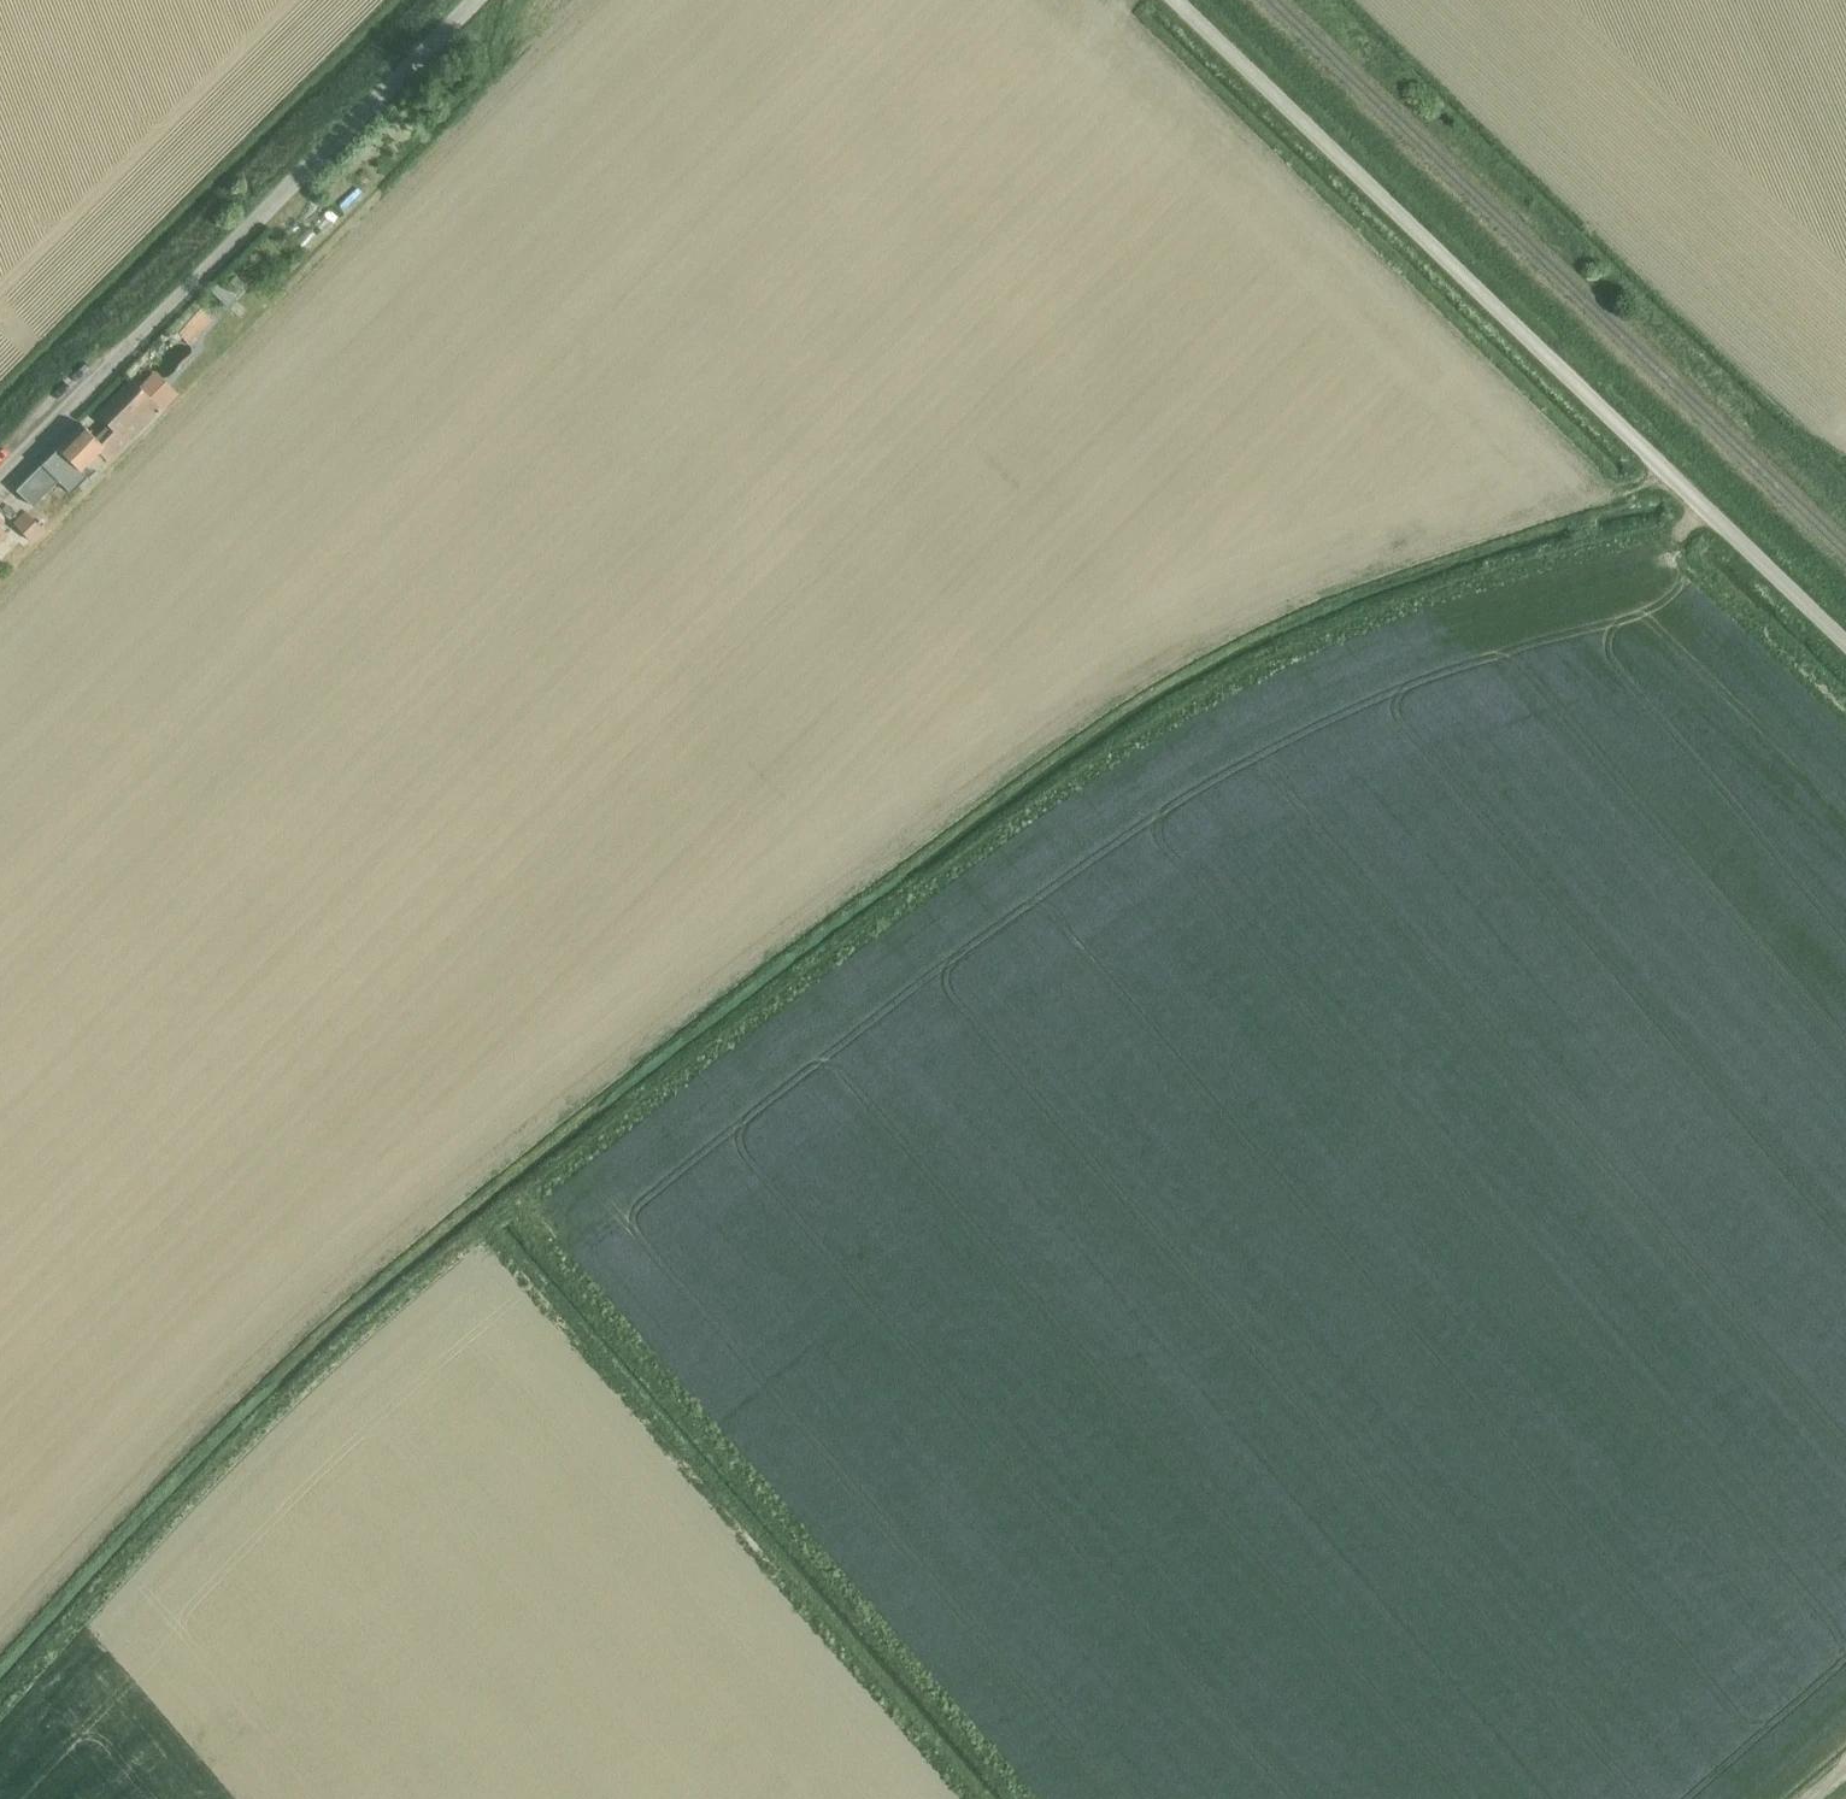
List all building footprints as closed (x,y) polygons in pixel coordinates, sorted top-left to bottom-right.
[(165,406),(184,393),(165,365),(146,378),(165,406)] [(82,424),(42,464),(58,480),(59,481),(70,491),(86,475),(79,468),(97,450),(108,460),(160,408),(132,379),(98,414),(114,430),(106,438),(101,434),(96,438),(82,424)] [(42,464),(17,489),(33,505),(58,480),(42,464)] [(43,529),(26,511),(13,523),(30,541),(43,529)]
